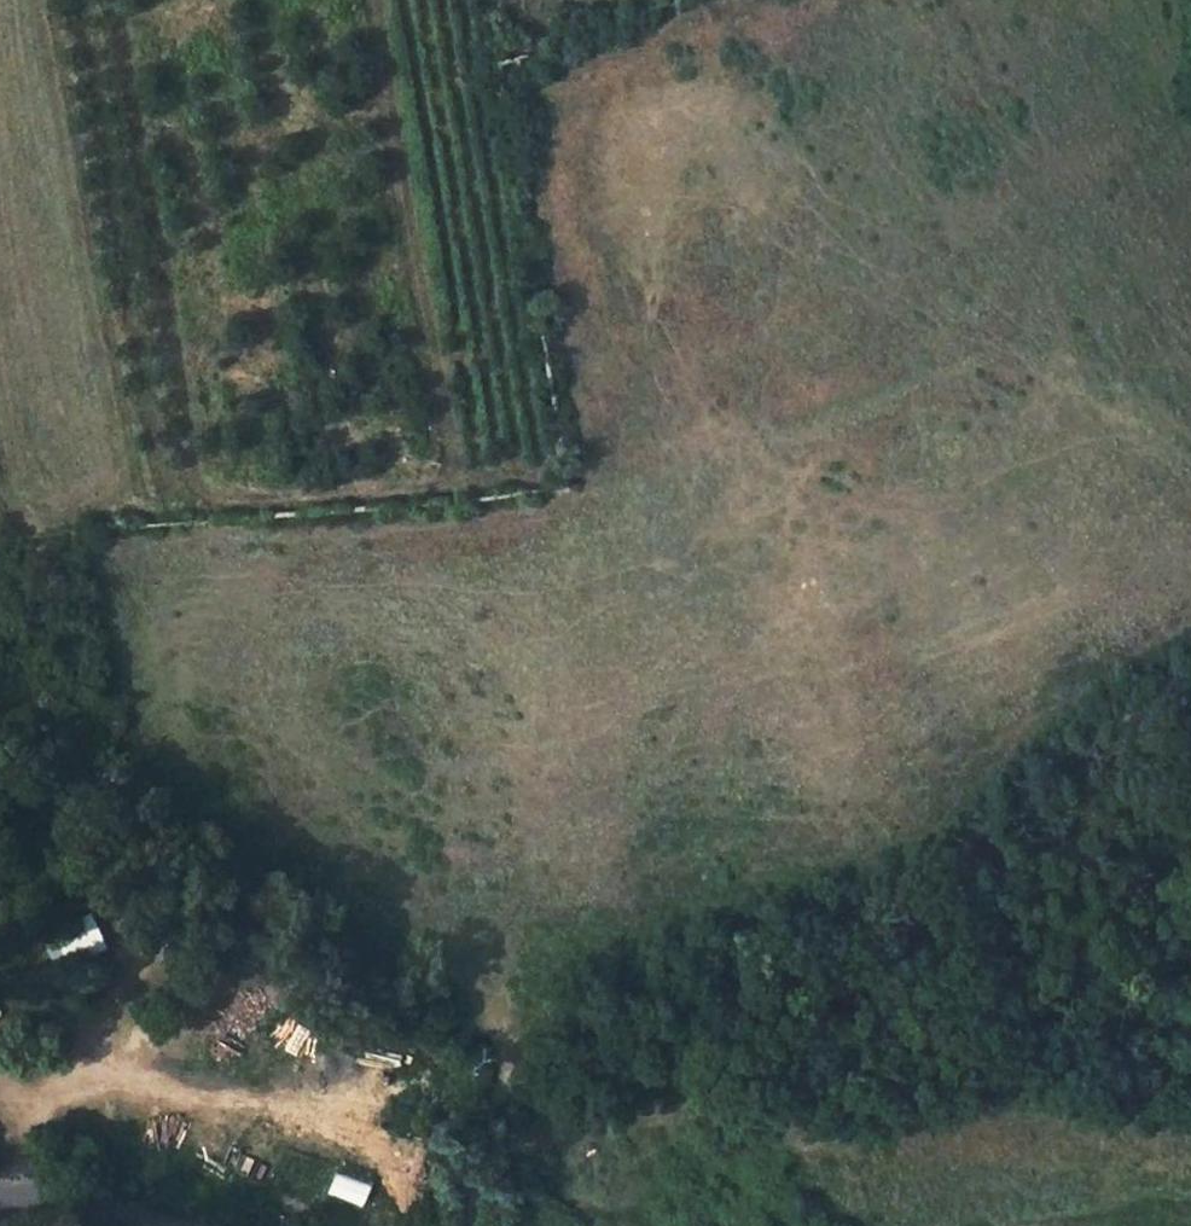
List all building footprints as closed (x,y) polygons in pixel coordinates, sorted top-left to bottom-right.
[(74,955),(105,940),(95,921),(65,936),(74,955)] [(363,1207),(370,1183),(334,1172),(326,1195),(363,1207)]
